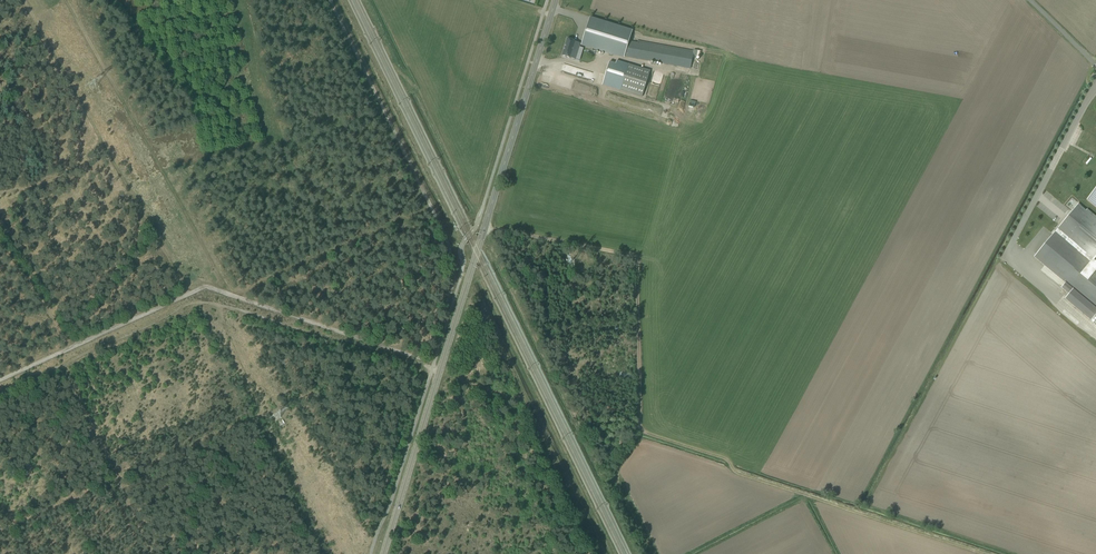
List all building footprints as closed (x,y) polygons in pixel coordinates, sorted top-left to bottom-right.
[(671,49),(629,41),(632,31),(590,17),(582,44),(614,55),(690,69),(693,55),(699,56),(700,52),(672,47),(671,49)] [(567,38),(562,55),(571,58),(576,59),(581,43),(576,41),(567,38)] [(641,97),(649,71),(617,61),(616,64),(609,62),(602,84),(621,90),(641,97)] [(671,127),(677,129),(680,120),(674,118),(671,127)] [(1087,199),(1095,207),(1095,189),(1087,199)] [(1034,257),(1065,283),(1061,288),(1069,294),(1065,299),(1091,321),(1095,315),(1095,216),(1087,209),(1086,210),(1078,204),(1034,257)]
